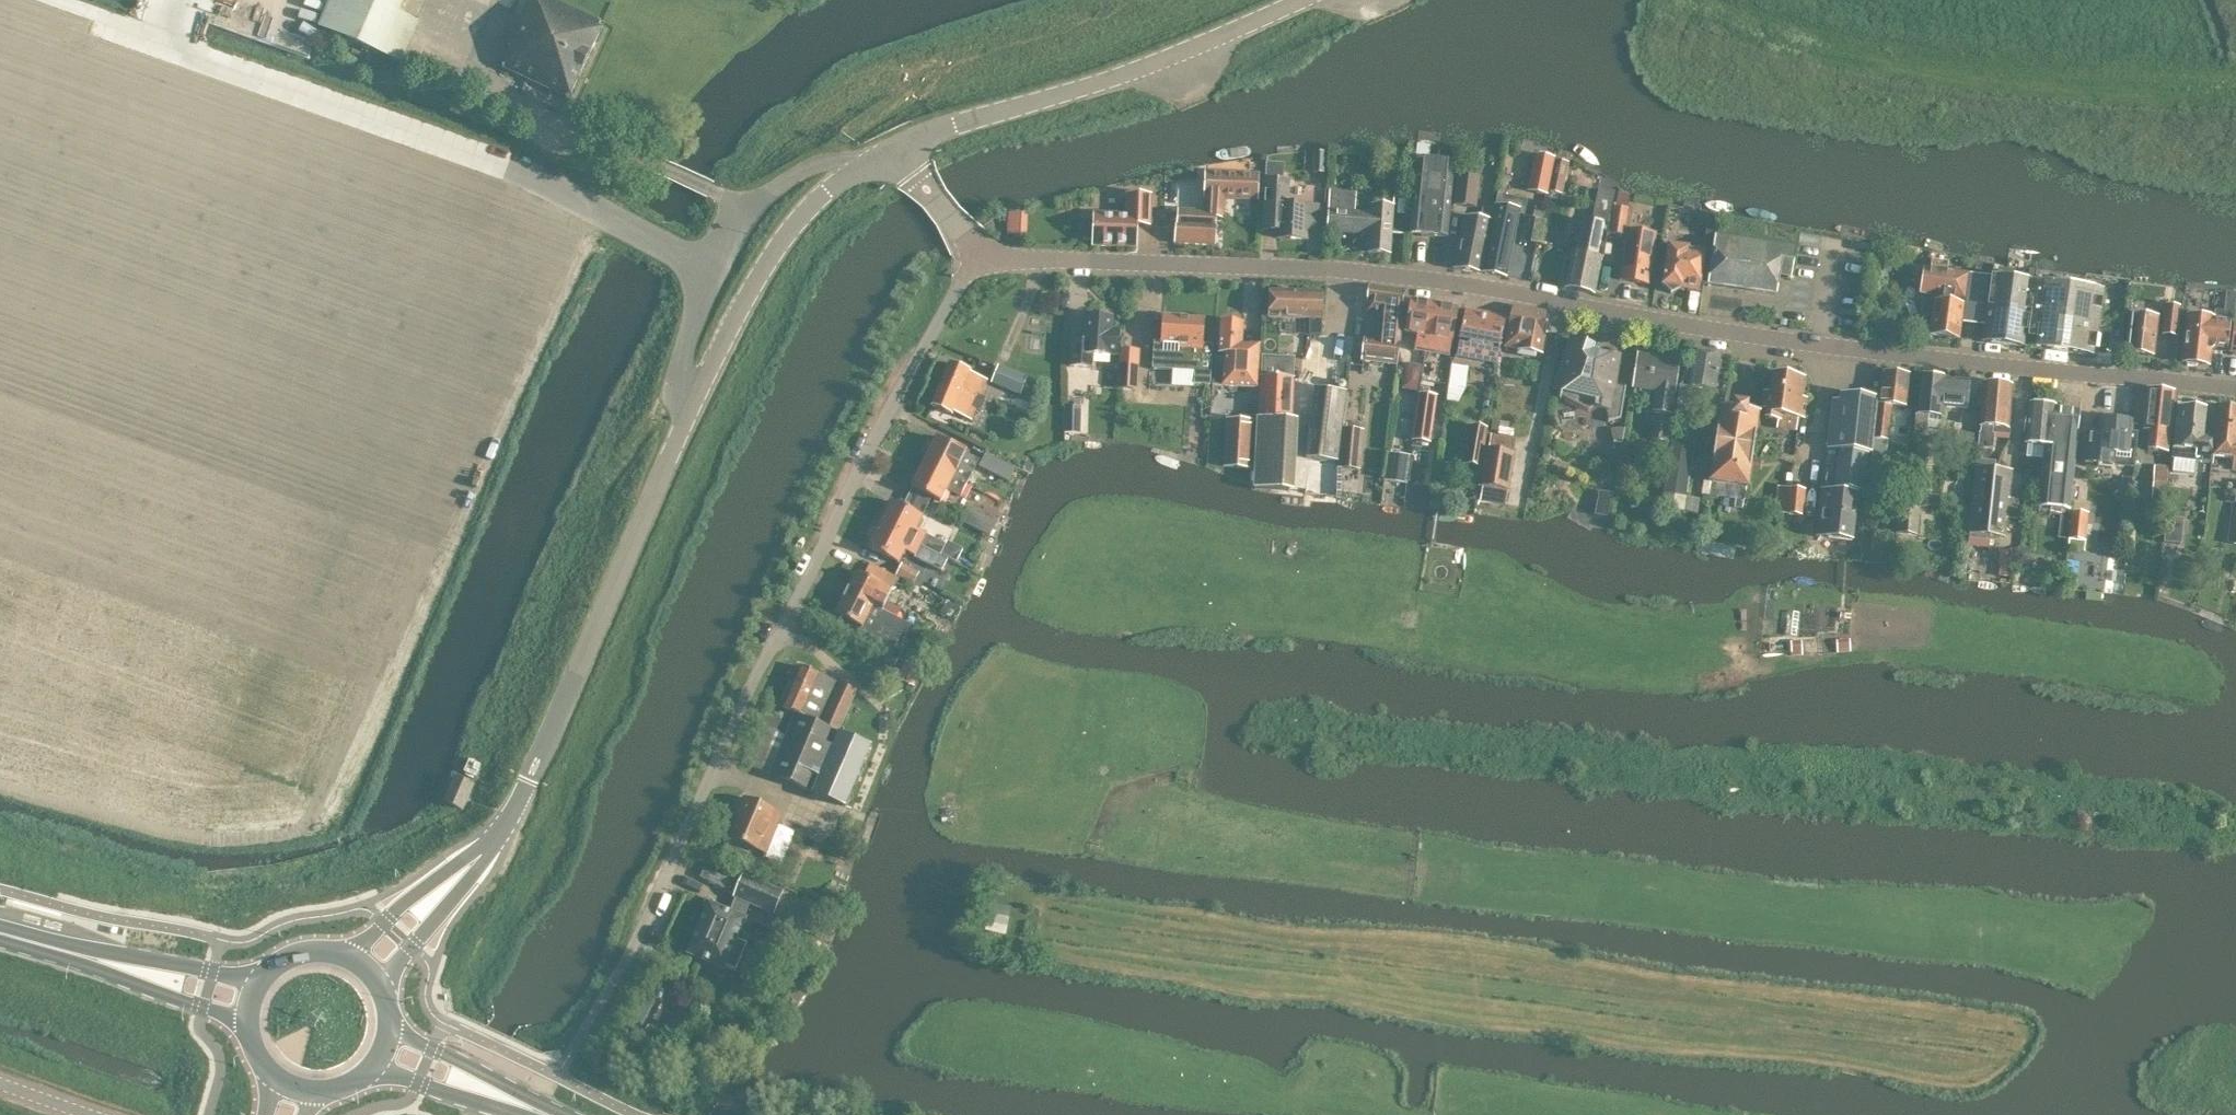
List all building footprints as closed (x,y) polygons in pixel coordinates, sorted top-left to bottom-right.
[(396,58),(396,56),(380,50),(402,0),(328,0),(318,24),(396,58)] [(569,94),(601,25),(596,23),(597,20),(556,0),(526,0),(506,42),(510,44),(502,63),(569,94)] [(462,64),(466,50),(441,43),(437,57),(462,64)] [(1528,184),(1528,186),(1545,190),(1546,187),(1552,155),(1535,152),(1528,184)] [(1408,230),(1446,234),(1454,159),(1415,155),(1408,230)] [(1550,182),(1562,184),(1567,159),(1555,157),(1550,182)] [(1265,159),(1264,176),(1282,177),(1283,159),(1265,159)] [(1205,168),(1203,195),(1223,195),(1256,197),(1257,170),(1205,168)] [(1452,202),(1476,205),(1479,174),(1456,171),(1452,202)] [(1262,205),(1261,227),(1275,228),(1275,235),(1306,236),(1306,227),(1316,227),(1316,223),(1317,208),(1317,203),(1287,201),(1288,177),(1282,177),(1264,176),(1263,205),(1262,205)] [(1084,215),(1083,237),(1092,237),(1092,242),(1135,244),(1136,221),(1149,222),(1150,192),(1163,193),(1163,180),(1144,179),(1143,191),(1125,191),(1125,186),(1094,192),(1093,215),(1084,215)] [(1354,207),(1355,189),(1329,187),(1326,228),(1369,231),(1367,250),(1389,251),(1391,230),(1405,231),(1408,194),(1403,193),(1403,187),(1393,185),(1393,193),(1392,202),(1370,200),(1369,208),(1354,207)] [(1575,231),(1572,247),(1601,253),(1613,188),(1597,185),(1590,218),(1578,215),(1577,216),(1570,214),(1567,230),(1575,231)] [(1480,270),(1504,274),(1517,211),(1523,212),(1527,197),(1497,190),(1493,201),(1490,217),(1491,217),(1480,270)] [(1177,206),(1174,239),(1213,242),(1215,215),(1215,210),(1222,210),(1223,195),(1203,195),(1203,208),(1177,206)] [(1609,229),(1622,231),(1626,206),(1625,206),(1613,204),(1612,208),(1609,229)] [(1534,205),(1533,214),(1540,215),(1542,207),(1534,205)] [(1686,243),(1687,237),(1674,235),(1673,242),(1667,241),(1660,282),(1663,283),(1670,290),(1679,285),(1698,288),(1699,280),(1700,280),(1702,264),(1711,265),(1716,228),(1717,224),(1717,221),(1718,221),(1719,213),(1707,211),(1704,227),(1704,246),(1686,243)] [(1453,266),(1480,270),(1491,217),(1490,217),(1463,213),(1453,266)] [(1708,282),(1774,292),(1777,270),(1789,271),(1793,244),(1738,236),(1739,224),(1718,221),(1717,221),(1717,224),(1716,228),(1711,265),(1702,264),(1700,280),(1708,281),(1708,282)] [(1538,224),(1536,237),(1546,239),(1547,232),(1546,232),(1546,230),(1547,225),(1538,224)] [(1620,277),(1647,281),(1654,230),(1627,226),(1620,277)] [(1564,284),(1593,291),(1601,253),(1572,247),(1564,284)] [(1934,296),(1929,331),(1958,335),(1960,320),(1961,320),(1964,300),(1963,300),(1967,272),(1923,266),(1920,290),(1936,292),(1935,296),(1934,296)] [(1961,320),(1984,323),(1982,338),(2025,344),(2034,278),(1990,273),(1968,270),(1964,300),(1961,320)] [(2101,287),(2045,280),(2034,278),(2025,344),(2093,352),(2101,287)] [(1365,309),(1382,311),(1400,313),(1402,287),(1367,283),(1365,309)] [(1309,332),(1320,332),(1321,289),(1268,287),(1267,315),(1309,316),(1309,332)] [(1416,332),(1413,347),(1423,349),(1427,329),(1428,329),(1433,300),(1410,296),(1403,330),(1416,332)] [(1423,349),(1448,354),(1450,338),(1451,338),(1457,305),(1433,300),(1428,329),(1427,329),(1423,349)] [(2161,331),(2175,333),(2179,302),(2165,301),(2161,331)] [(1503,343),(1541,350),(1548,310),(1511,302),(1503,343)] [(1498,344),(1499,344),(1504,313),(1464,306),(1458,337),(1455,354),(1495,361),(1498,344)] [(2125,349),(2152,353),(2157,313),(2129,309),(2125,349)] [(2185,360),(2186,362),(2195,363),(2197,361),(2208,363),(2209,348),(2216,342),(2228,344),(2229,327),(2230,315),(2186,310),(2181,360),(2185,360)] [(1070,337),(1068,363),(1090,364),(1091,351),(1109,352),(1109,351),(1117,352),(1119,326),(1110,326),(1111,313),(1085,311),(1083,338),(1070,337)] [(1382,311),(1379,337),(1398,339),(1400,313),(1382,311)] [(1152,338),(1151,366),(1171,367),(1194,368),(1193,381),(1209,382),(1211,341),(1201,341),(1202,316),(1185,315),(1162,314),(1161,339),(1152,338)] [(1222,351),(1220,383),(1255,385),(1258,341),(1241,340),(1242,319),(1220,318),(1218,351),(1222,351)] [(1360,358),(1396,362),(1398,339),(1379,337),(1363,335),(1360,358)] [(1558,393),(1588,406),(1594,402),(1605,405),(1608,418),(1619,416),(1625,384),(1611,381),(1613,370),(1609,369),(1611,354),(1600,352),(1599,353),(1595,347),(1592,346),(1594,343),(1572,335),(1562,369),(1566,370),(1558,393)] [(1138,347),(1119,346),(1117,376),(1119,377),(1136,378),(1138,347)] [(1685,384),(1684,396),(1692,397),(1693,385),(1714,388),(1720,352),(1692,348),(1688,368),(1683,367),(1681,383),(1685,384)] [(1651,409),(1670,412),(1673,393),(1672,392),(1678,357),(1637,351),(1632,385),(1654,389),(1651,409)] [(1254,483),(1290,485),(1296,373),(1294,373),(1295,354),(1263,353),(1263,371),(1261,371),(1259,415),(1258,415),(1254,483)] [(970,371),(971,369),(948,360),(931,402),(952,411),(952,409),(972,417),(976,406),(979,407),(984,395),(980,393),(986,378),(970,371)] [(990,380),(1019,392),(1026,374),(998,363),(990,380)] [(1870,461),(1883,463),(1887,437),(1891,402),(1905,404),(1908,371),(1881,368),(1879,385),(1878,385),(1870,461)] [(1775,426),(1795,429),(1797,415),(1797,414),(1803,415),(1806,395),(1800,394),(1803,374),(1771,369),(1768,389),(1762,389),(1760,406),(1764,406),(1763,415),(1776,417),(1775,426)] [(1920,420),(1928,421),(1928,413),(1942,414),(1943,405),(1964,407),(1967,378),(1918,372),(1914,411),(1921,412),(1920,420)] [(1977,445),(1992,446),(1993,431),(1991,431),(1992,424),(2007,426),(2011,382),(1982,380),(1977,445)] [(1304,454),(1336,458),(1340,424),(1341,424),(1346,388),(1313,384),(1304,454)] [(2146,447),(2166,449),(2173,388),(2147,385),(2142,427),(2148,428),(2146,447)] [(1209,421),(1210,388),(1186,387),(1185,420),(1209,421)] [(1431,390),(1418,389),(1417,389),(1414,411),(1427,413),(1431,390)] [(1827,446),(1839,447),(1835,485),(1866,489),(1870,450),(1869,450),(1876,394),(1840,390),(1839,397),(1832,396),(1827,446)] [(2043,443),(2036,504),(2067,508),(2077,407),(2055,404),(2055,403),(2028,400),(2024,440),(2043,443)] [(1744,406),(1745,404),(1733,402),(1733,405),(1720,403),(1711,458),(1710,458),(1707,479),(1747,485),(1750,464),(1749,463),(1757,408),(1744,406)] [(2193,457),(2193,459),(2212,461),(2213,454),(2212,454),(2215,430),(2214,430),(2202,428),(2205,405),(2177,402),(2172,445),(2171,454),(2193,457)] [(1063,429),(1079,429),(1079,403),(1063,403),(1063,429)] [(2213,454),(2232,456),(2231,467),(2235,467),(2235,405),(2217,403),(2214,430),(2215,430),(2212,454),(2213,454)] [(2136,429),(2130,429),(2131,418),(2098,415),(2097,431),(2087,430),(2084,461),(2113,463),(2114,450),(2134,451),(2136,429)] [(1224,463),(1249,464),(1252,418),(1226,416),(1224,463)] [(1651,436),(1665,439),(1668,421),(1653,419),(1651,436)] [(1463,461),(1479,464),(1485,425),(1469,422),(1463,461)] [(1337,458),(1337,464),(1359,466),(1363,427),(1341,424),(1340,424),(1336,458),(1337,458)] [(1610,427),(1613,440),(1621,441),(1623,426),(1617,425),(1610,427)] [(978,456),(965,450),(966,449),(936,434),(923,459),(966,481),(978,456)] [(1683,509),(1693,439),(1670,435),(1668,447),(1660,506),(1683,509)] [(1477,485),(1505,489),(1511,452),(1483,447),(1477,485)] [(977,463),(1008,478),(1014,464),(985,449),(977,463)] [(1382,477),(1405,480),(1406,480),(1410,452),(1387,449),(1382,477)] [(911,483),(940,499),(946,488),(959,494),(966,481),(923,459),(911,483)] [(2127,462),(2126,480),(2137,480),(2138,462),(2127,462)] [(2150,495),(2164,496),(2166,463),(2153,462),(2150,495)] [(2006,499),(2009,468),(1974,464),(1967,531),(2002,534),(2004,514),(2013,515),(2015,500),(2006,499)] [(1526,497),(1532,479),(1522,475),(1515,493),(1526,497)] [(1773,511),(1801,513),(1803,487),(1775,484),(1773,511)] [(1816,534),(1852,538),(1857,490),(1825,486),(1823,498),(1820,498),(1816,534)] [(925,531),(916,526),(922,514),(891,498),(879,521),(920,542),(920,543),(939,553),(945,540),(926,530),(925,531)] [(2235,542),(2235,501),(2231,500),(2226,540),(2235,542)] [(1896,530),(1915,532),(1919,504),(1899,502),(1896,530)] [(959,518),(989,533),(996,519),(966,504),(959,518)] [(2067,536),(2084,538),(2087,510),(2070,508),(2067,536)] [(2163,539),(2181,541),(2183,518),(2165,516),(2163,539)] [(867,545),(898,560),(904,548),(914,553),(920,543),(920,542),(879,521),(867,545)] [(1713,541),(1732,543),(1734,533),(1714,530),(1713,541)] [(895,572),(912,581),(918,569),(901,560),(895,572)] [(845,590),(894,614),(895,613),(899,604),(886,598),(888,594),(880,589),(883,582),(883,581),(888,570),(869,561),(863,572),(856,568),(845,590)] [(2235,591),(2235,570),(2229,570),(2227,590),(2235,591)] [(860,629),(892,645),(905,619),(895,613),(894,614),(845,590),(834,611),(862,624),(860,629)] [(785,731),(776,727),(781,715),(764,708),(742,759),(811,788),(811,790),(845,804),(871,743),(838,729),(856,687),(798,663),(781,704),(794,710),(785,731)] [(463,769),(474,774),(479,761),(468,757),(463,769)] [(444,799),(461,806),(472,782),(455,774),(444,799)] [(728,835),(764,850),(781,810),(742,793),(735,811),(737,812),(728,835)] [(773,910),(782,888),(741,871),(732,893),(735,894),(729,907),(707,898),(686,950),(724,966),(725,962),(735,966),(746,941),(736,937),(745,914),(743,913),(749,900),(773,910)] [(1010,920),(1013,902),(994,899),(991,917),(1010,920)] [(676,983),(659,980),(654,1015),(689,1020),(692,1001),(674,998),(676,983)]
